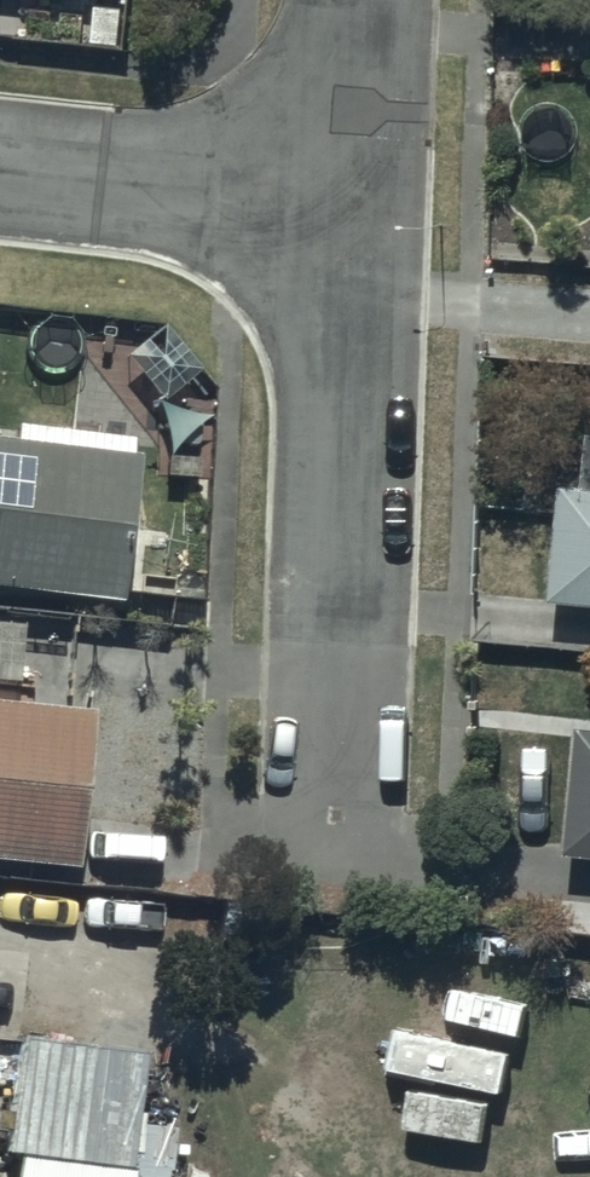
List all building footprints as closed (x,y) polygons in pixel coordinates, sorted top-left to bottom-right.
[(0,435),(0,586),(119,600),(139,435),(21,422),(19,437),(0,435)] [(565,483),(554,599),(589,602),(589,485),(565,483)] [(0,699),(0,855),(85,862),(98,707),(0,699)] [(582,722),(569,847),(589,849),(589,722),(582,722)] [(148,1046),(24,1032),(10,1155),(135,1169),(137,1149),(182,1154),(184,1133),(144,1129),(146,1110),(184,1114),(189,1068),(147,1063),(148,1046)]
